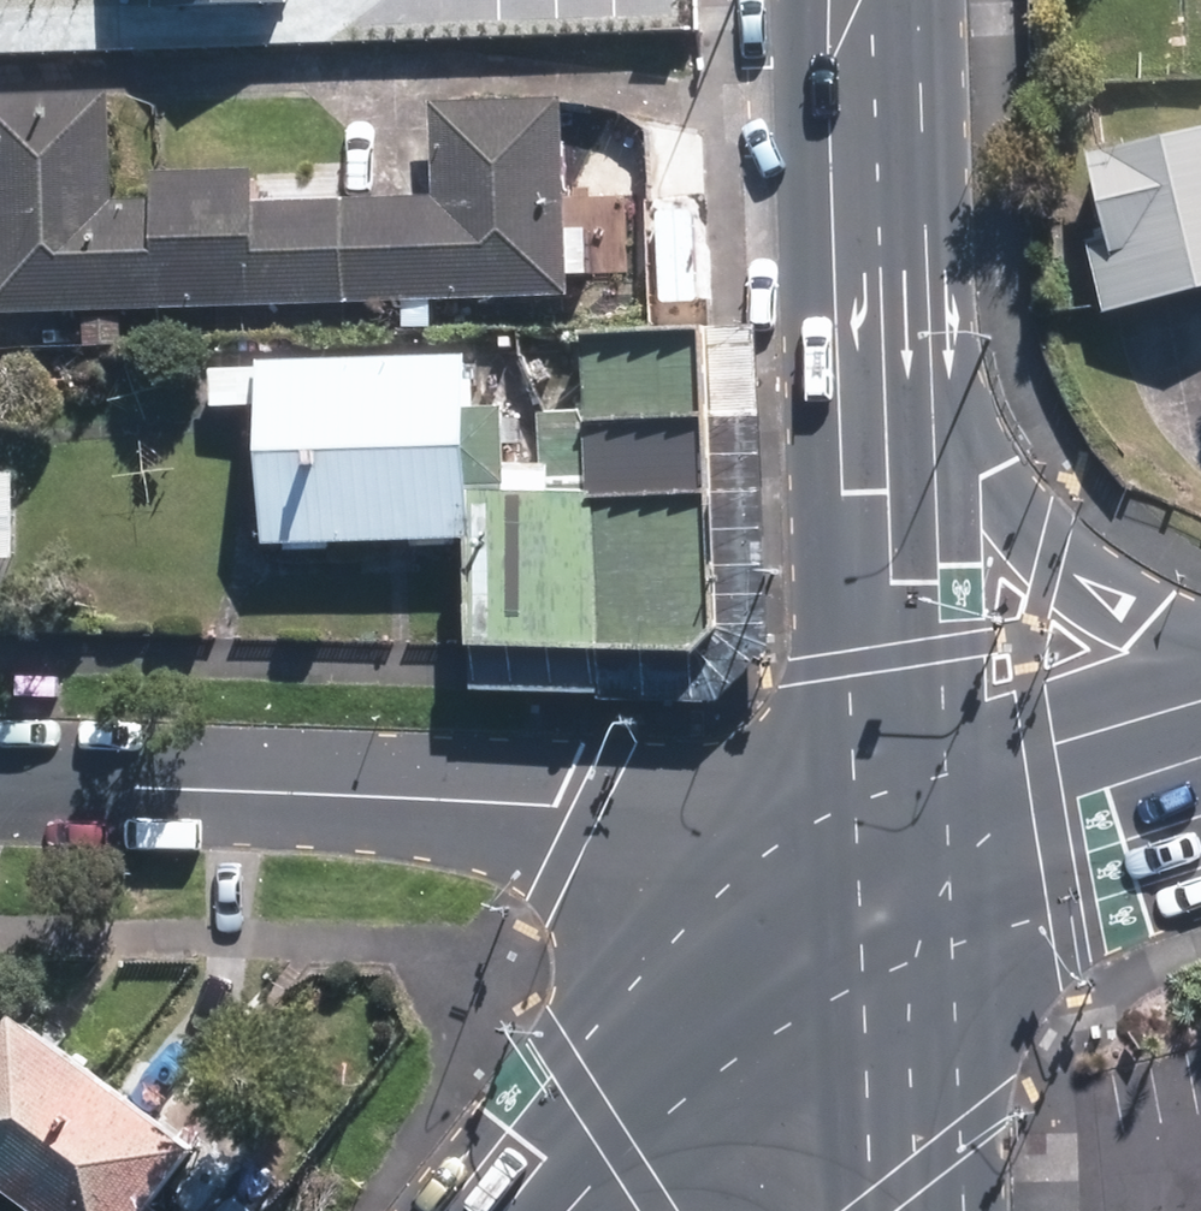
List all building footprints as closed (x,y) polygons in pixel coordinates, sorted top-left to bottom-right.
[(118,2),(147,0),(149,20),(286,14),(285,0),(118,0),(118,2)] [(565,304),(559,108),(424,112),(427,204),(340,207),(339,189),(248,192),(248,177),(145,180),(146,206),(109,207),(106,99),(0,102),(0,321),(565,304)] [(1083,247),(1099,320),(1200,298),(1200,139),(1084,164),(1102,243),(1083,247)] [(578,419),(534,419),(535,492),(577,492),(577,501),(469,499),(468,560),(466,662),(685,668),(708,645),(695,344),(580,342),(578,419)] [(457,367),(203,372),(204,414),(250,413),(253,554),(460,550),(459,493),(501,493),(500,418),(458,418),(457,367)] [(11,482),(0,482),(0,568),(9,568),(11,482)] [(176,1155),(0,1026),(0,1209),(2,1210),(135,1210),(176,1155)]
